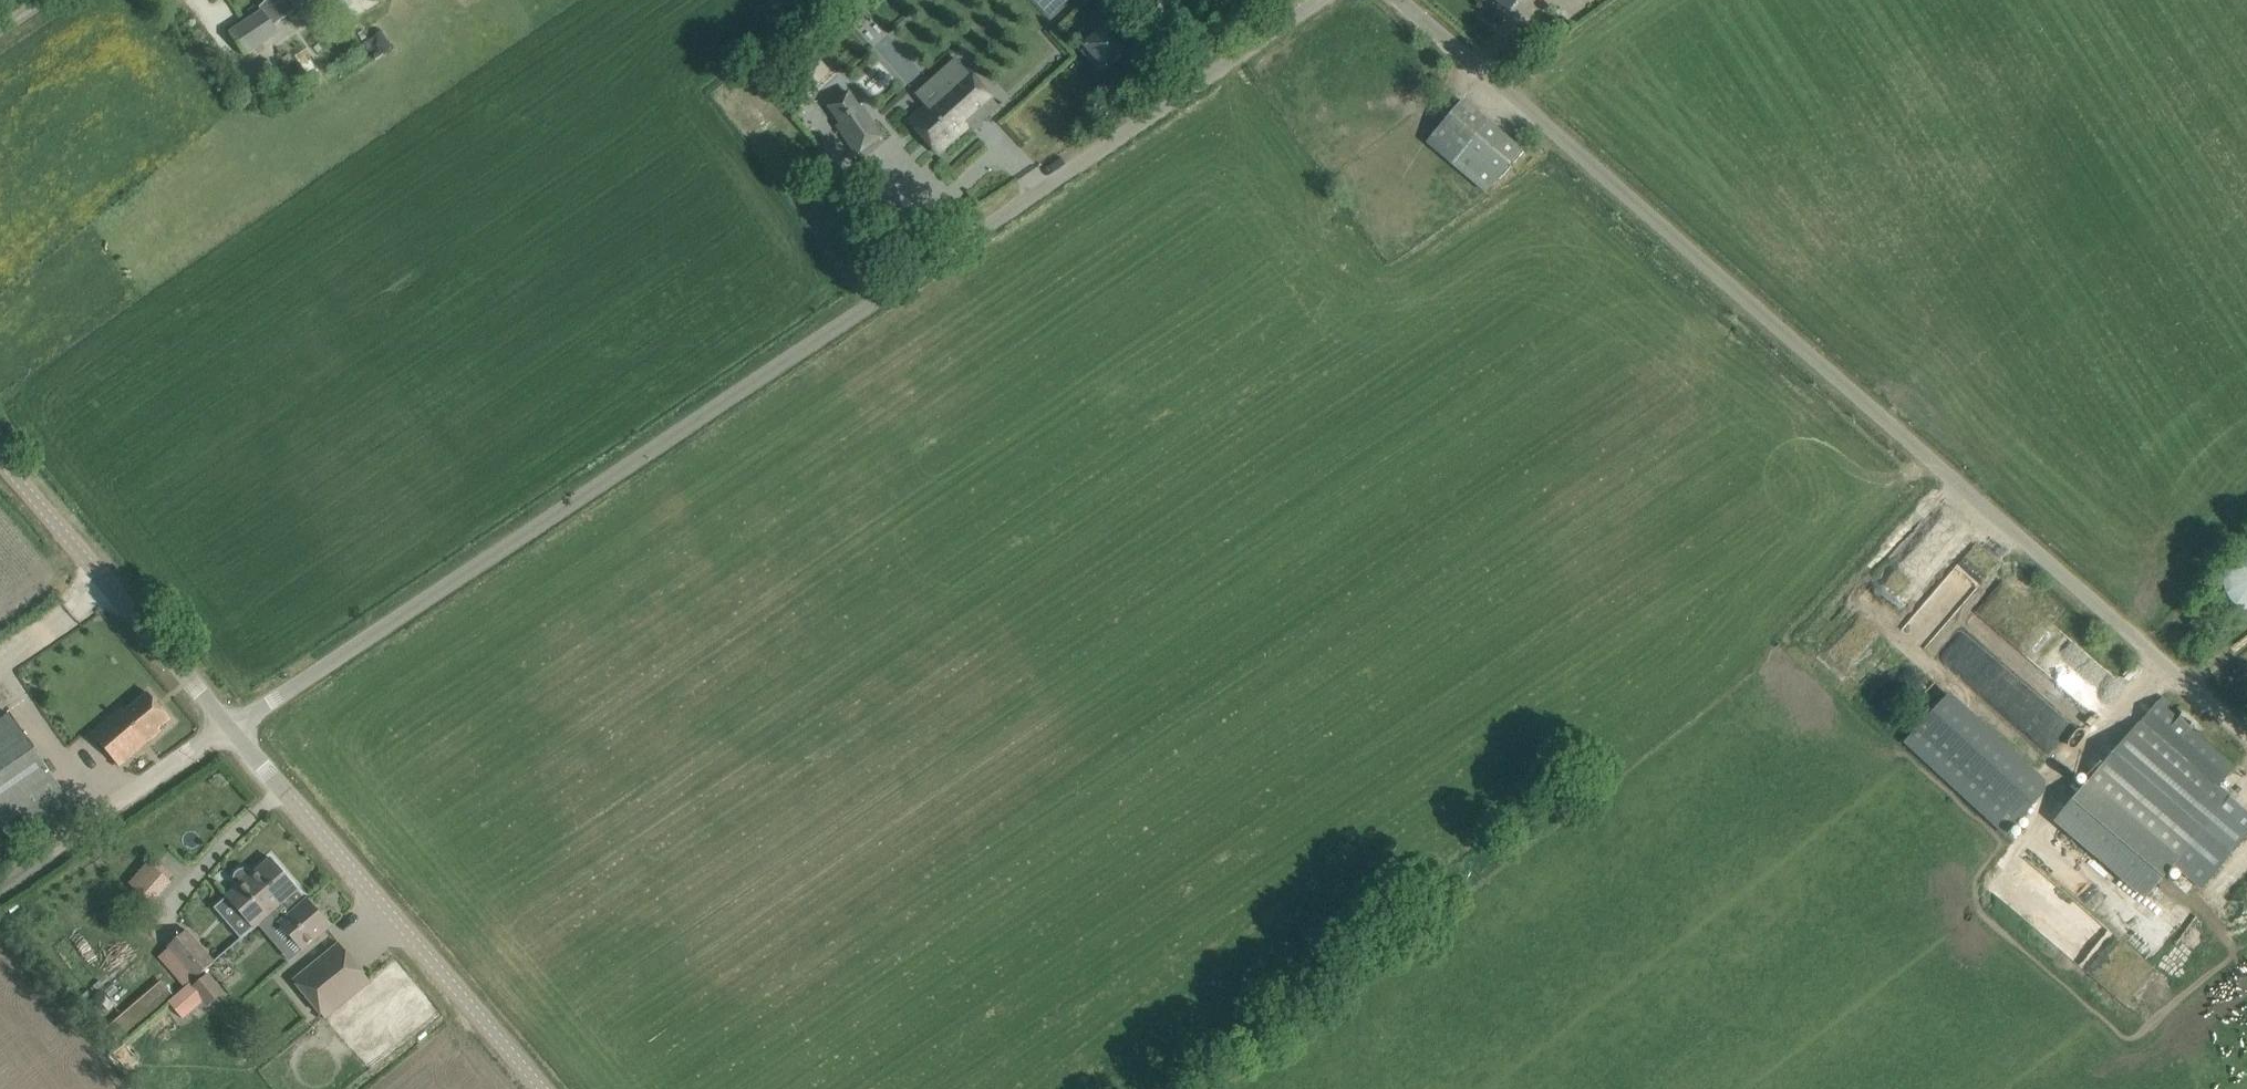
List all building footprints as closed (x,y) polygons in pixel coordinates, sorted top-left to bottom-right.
[(300,14),(318,0),(289,0),(300,14)] [(1049,17),(1068,0),(1034,0),(1049,17)] [(1508,10),(1517,0),(1496,0),(1508,10)] [(1160,30),(1140,7),(1107,36),(1128,59),(1160,30)] [(260,11),(229,32),(245,55),(276,35),(260,11)] [(925,106),(908,121),(937,154),(969,126),(973,131),(999,107),(968,72),(956,58),(915,95),(920,100),(925,106)] [(1486,192),(1521,150),(1462,100),(1426,141),(1486,192)] [(862,108),(836,125),(857,155),(882,137),(862,108)] [(2223,587),(2225,593),(2228,599),(2233,604),(2239,609),(2246,611),(2246,551),(2239,553),(2233,558),(2228,563),(2225,569),(2223,575),(2222,581),(2223,587)] [(92,735),(120,767),(161,731),(159,728),(171,719),(148,693),(127,711),(123,707),(107,722),(92,735)] [(1912,734),(1903,742),(2005,836),(2051,786),(1949,693),(1912,734)] [(2234,767),(2157,701),(2028,853),(2205,1003),(2246,953),(2246,828),(2222,807),(2229,799),(2217,787),(2234,767)] [(63,791),(13,717),(0,726),(0,833),(63,791)] [(254,928),(271,913),(271,912),(289,897),(299,907),(307,900),(270,858),(226,896),(254,928)] [(155,905),(173,884),(147,861),(129,882),(155,905)] [(304,950),(314,941),(330,927),(307,900),(299,907),(289,897),(271,912),(271,913),(304,950)] [(183,983),(193,975),(196,978),(214,962),(187,930),(168,946),(171,950),(161,958),(183,983)] [(325,1019),(355,995),(371,980),(338,941),(321,956),(294,980),(325,1019)] [(207,1006),(225,991),(209,972),(193,986),(190,983),(169,1001),(184,1019),(203,1001),(207,1006)] [(174,995),(161,980),(107,1027),(120,1042),(174,995)]
